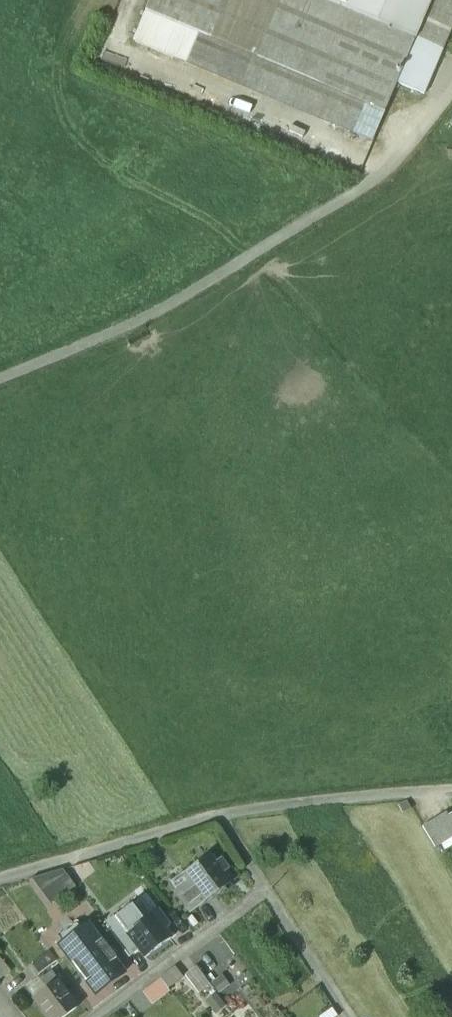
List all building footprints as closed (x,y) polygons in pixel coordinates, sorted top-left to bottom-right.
[(132,42),(373,141),(396,84),(424,95),(451,27),(451,0),(150,0),(132,42)] [(397,804),(398,816),(412,814),(411,803),(397,804)] [(444,813),(433,820),(446,841),(451,837),(451,827),(446,817),(444,813)] [(433,820),(422,827),(435,847),(446,841),(433,820)] [(210,857),(184,876),(190,884),(205,903),(230,884),(223,874),(228,870),(220,860),(215,864),(210,857)] [(190,884),(178,893),(192,912),(205,903),(190,884)] [(113,936),(116,940),(127,932),(128,934),(130,932),(115,912),(103,922),(113,936)] [(128,934),(127,934),(140,952),(145,958),(170,939),(162,929),(167,925),(160,915),(155,919),(152,916),(130,932),(128,934)] [(91,931),(64,952),(96,994),(123,974),(117,967),(123,962),(115,951),(109,956),(101,946),(91,931)] [(140,952),(127,934),(128,934),(127,932),(116,940),(130,960),(140,952)] [(113,936),(101,946),(109,956),(115,951),(123,962),(117,967),(123,974),(134,965),(130,960),(116,940),(113,936)] [(48,952),(32,963),(39,973),(56,962),(48,952)] [(162,978),(172,990),(187,978),(196,990),(207,981),(189,957),(162,978)] [(211,984),(217,991),(225,983),(219,977),(211,984)] [(57,982),(53,985),(50,981),(41,987),(45,991),(34,999),(48,1016),(65,1016),(77,1008),(57,982)] [(217,991),(206,1000),(214,1010),(225,1001),(217,991)]
